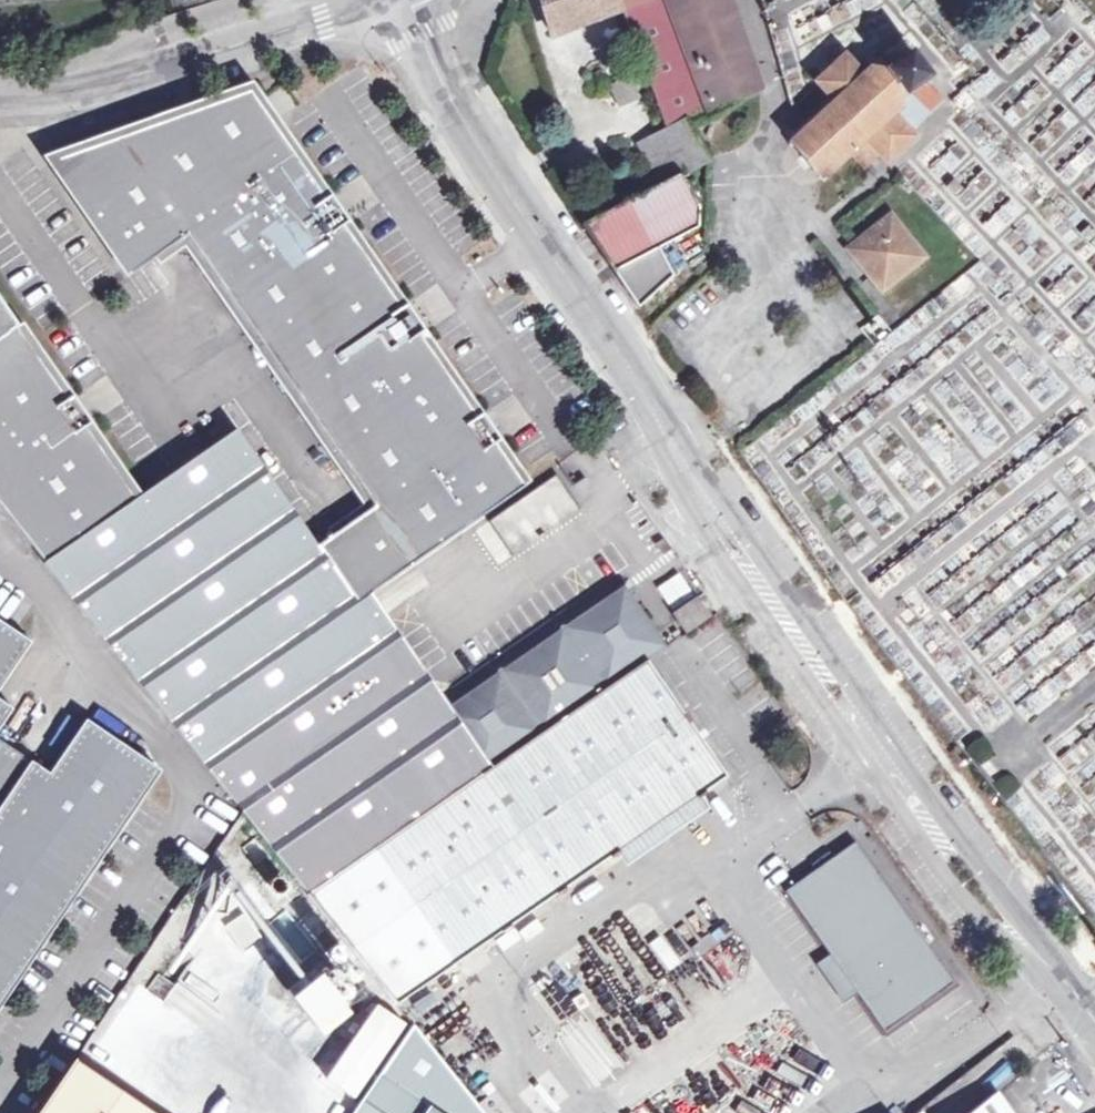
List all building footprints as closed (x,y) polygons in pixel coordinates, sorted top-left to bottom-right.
[(621,8),(620,6),(638,0),(542,0),(553,35),(621,8)] [(665,9),(670,7),(703,93),(667,111),(679,132),(666,139),(663,133),(640,147),(663,185),(586,226),(618,274),(703,227),(704,212),(682,177),(711,158),(694,127),(762,92),(737,17),(731,0),(661,0),(665,9)] [(810,82),(828,100),(788,138),(822,175),(846,152),(858,164),(874,150),(882,160),(914,132),(907,126),(938,99),(920,79),(930,72),(909,44),(881,65),(869,61),(860,69),(843,52),(810,82)] [(617,104),(637,95),(628,73),(607,82),(617,104)] [(256,88),(57,157),(123,254),(291,140),(277,119),(256,88)] [(291,140),(123,254),(135,272),(190,235),(375,507),(318,545),(358,602),(527,488),(519,476),(291,140)] [(889,213),(849,247),(883,289),(924,255),(889,213)] [(136,499),(17,326),(0,301),(0,508),(44,562),(136,499)] [(1005,369),(1042,411),(1065,391),(1028,349),(1005,369)] [(187,741),(244,813),(309,894),(398,1005),(728,773),(647,658),(666,645),(628,589),(463,704),(430,707),(414,684),(358,602),(318,545),(314,537),(238,429),(146,491),(136,499),(44,562),(187,741)] [(482,681),(414,684),(430,707),(463,704),(628,589),(623,582),(482,681)] [(697,594),(673,611),(687,631),(711,614),(697,594)] [(0,621),(0,692),(33,644),(0,621)] [(15,710),(0,700),(0,732),(15,710)] [(159,769),(88,721),(51,775),(0,740),(0,1002),(159,769)] [(786,888),(888,1030),(958,980),(856,838),(832,856),(786,888)] [(340,968),(325,979),(342,1003),(356,992),(340,968)] [(342,1003),(325,979),(308,992),(325,1016),(342,1003)] [(379,1010),(332,1079),(357,1095),(402,1025),(379,1010)] [(356,1112),(484,1112),(415,1026),(356,1112)] [(78,1059),(42,1112),(157,1112),(78,1059)] [(1000,1096),(976,1112),(1012,1112),(1000,1096)] [(340,1101),(333,1112),(347,1112),(350,1108),(340,1101)]
